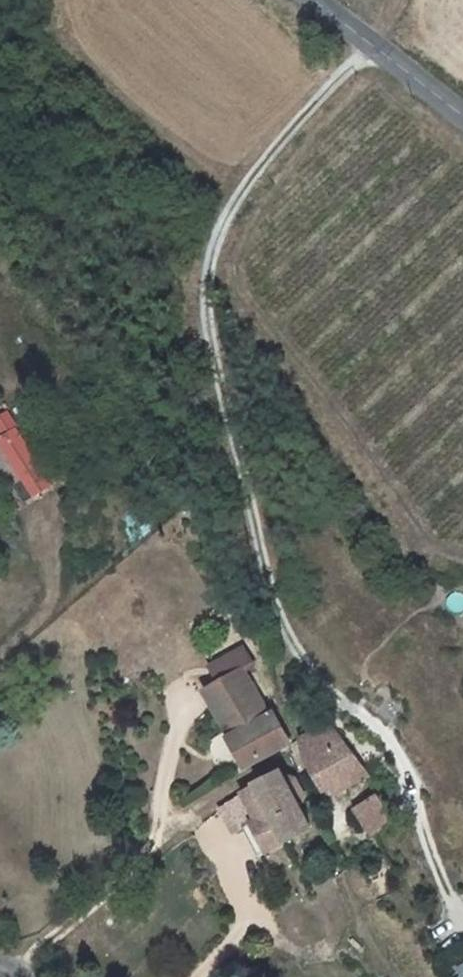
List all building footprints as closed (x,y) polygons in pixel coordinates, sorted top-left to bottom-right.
[(32,500),(56,484),(2,407),(0,408),(0,455),(32,500)] [(257,771),(293,746),(295,745),(279,718),(278,716),(273,719),(247,674),(257,669),(246,652),(215,671),(224,686),(209,696),(235,740),(233,741),(253,774),(257,771)] [(307,759),(313,767),(329,797),(372,771),(332,719),(304,737),(307,759)] [(300,798),(309,792),(300,777),(293,775),(288,777),(284,771),(260,787),(249,794),(250,795),(231,816),(236,822),(254,830),(253,831),(272,858),(317,826),(300,798)] [(386,788),(364,802),(379,828),(401,815),(386,788)] [(254,830),(236,822),(247,836),(253,831),(254,830)]
